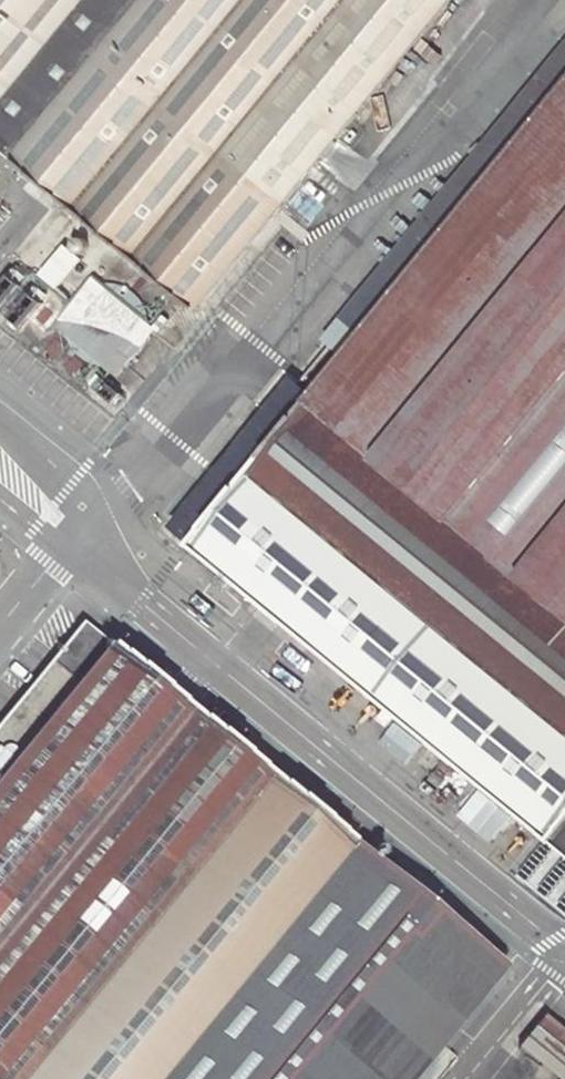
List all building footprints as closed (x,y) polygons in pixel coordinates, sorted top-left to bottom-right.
[(197,311),(452,0),(0,0),(0,150),(197,311)] [(342,314),(351,321),(355,324),(372,303),(383,312),(564,90),(564,46),(342,314)] [(383,312),(372,303),(355,324),(351,321),(300,384),(314,396),(192,545),(564,850),(564,90),(383,312)] [(115,379),(156,330),(93,277),(52,326),(115,379)] [(292,378),(170,527),(192,545),(314,396),(300,384),(292,378)] [(352,842),(83,623),(59,654),(0,725),(0,1078),(156,1078),(352,842)] [(352,842),(156,1078),(409,1078),(503,966),(352,842)] [(515,1047),(556,1078),(564,1078),(564,1031),(542,1013),(515,1047)]
